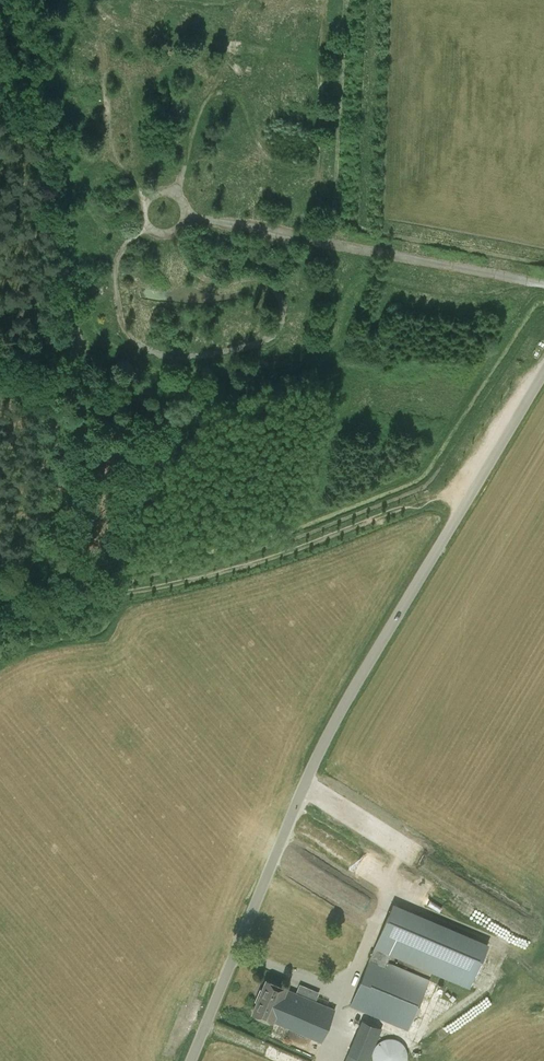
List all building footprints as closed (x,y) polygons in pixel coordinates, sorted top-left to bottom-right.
[(393,903),(371,955),(349,1007),(408,1032),(430,980),(388,962),(391,955),(470,989),(489,944),(393,903)] [(286,989),(266,981),(252,1013),(272,1021),(256,1060),(314,1060),(316,1057),(282,1042),(288,1028),(321,1043),(335,1009),(286,988),(286,989)] [(362,1019),(347,1053),(364,1060),(379,1027),(362,1019)] [(373,1051),(372,1056),(373,1060),(407,1060),(408,1056),(407,1051),(405,1046),(402,1042),(398,1040),(393,1038),(387,1038),(383,1040),(378,1042),(375,1046),(373,1051)]
